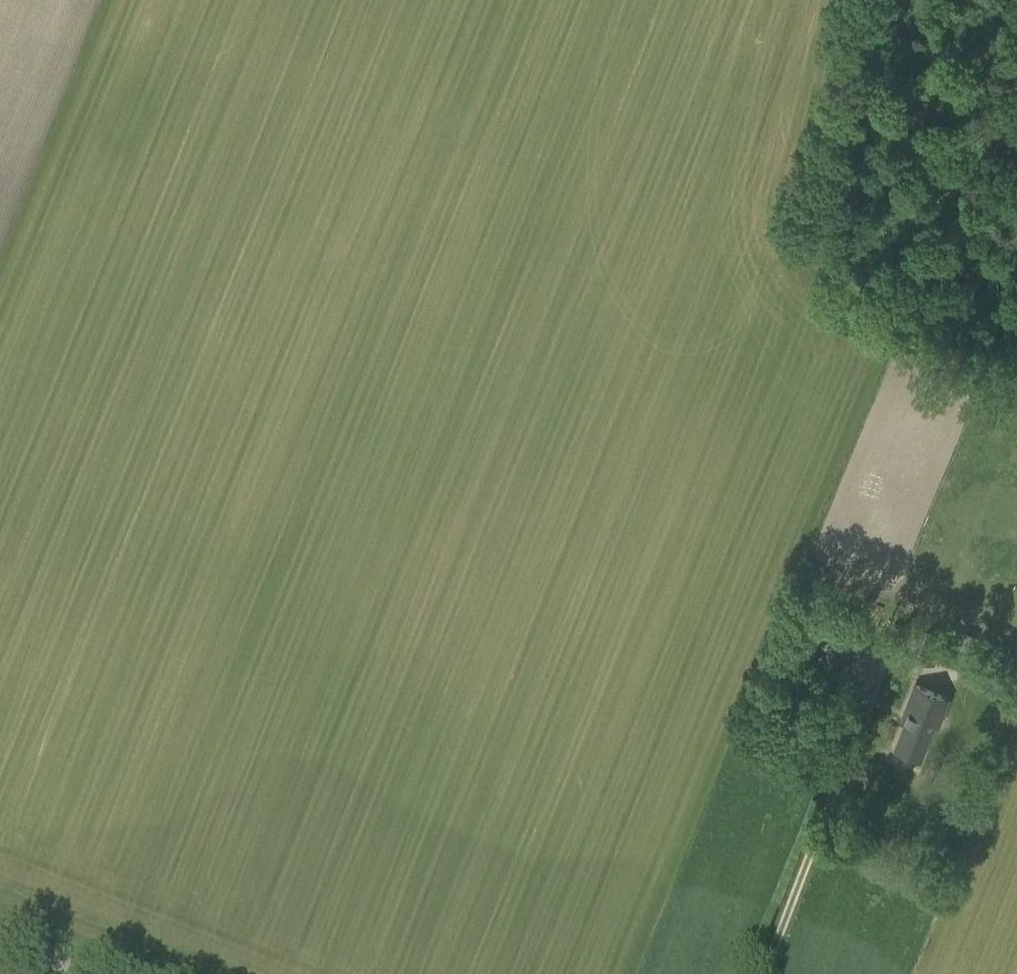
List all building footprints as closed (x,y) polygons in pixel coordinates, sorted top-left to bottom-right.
[(941,725),(952,697),(917,684),(907,710),(911,712),(897,748),(924,758),(937,723),(941,725)]
